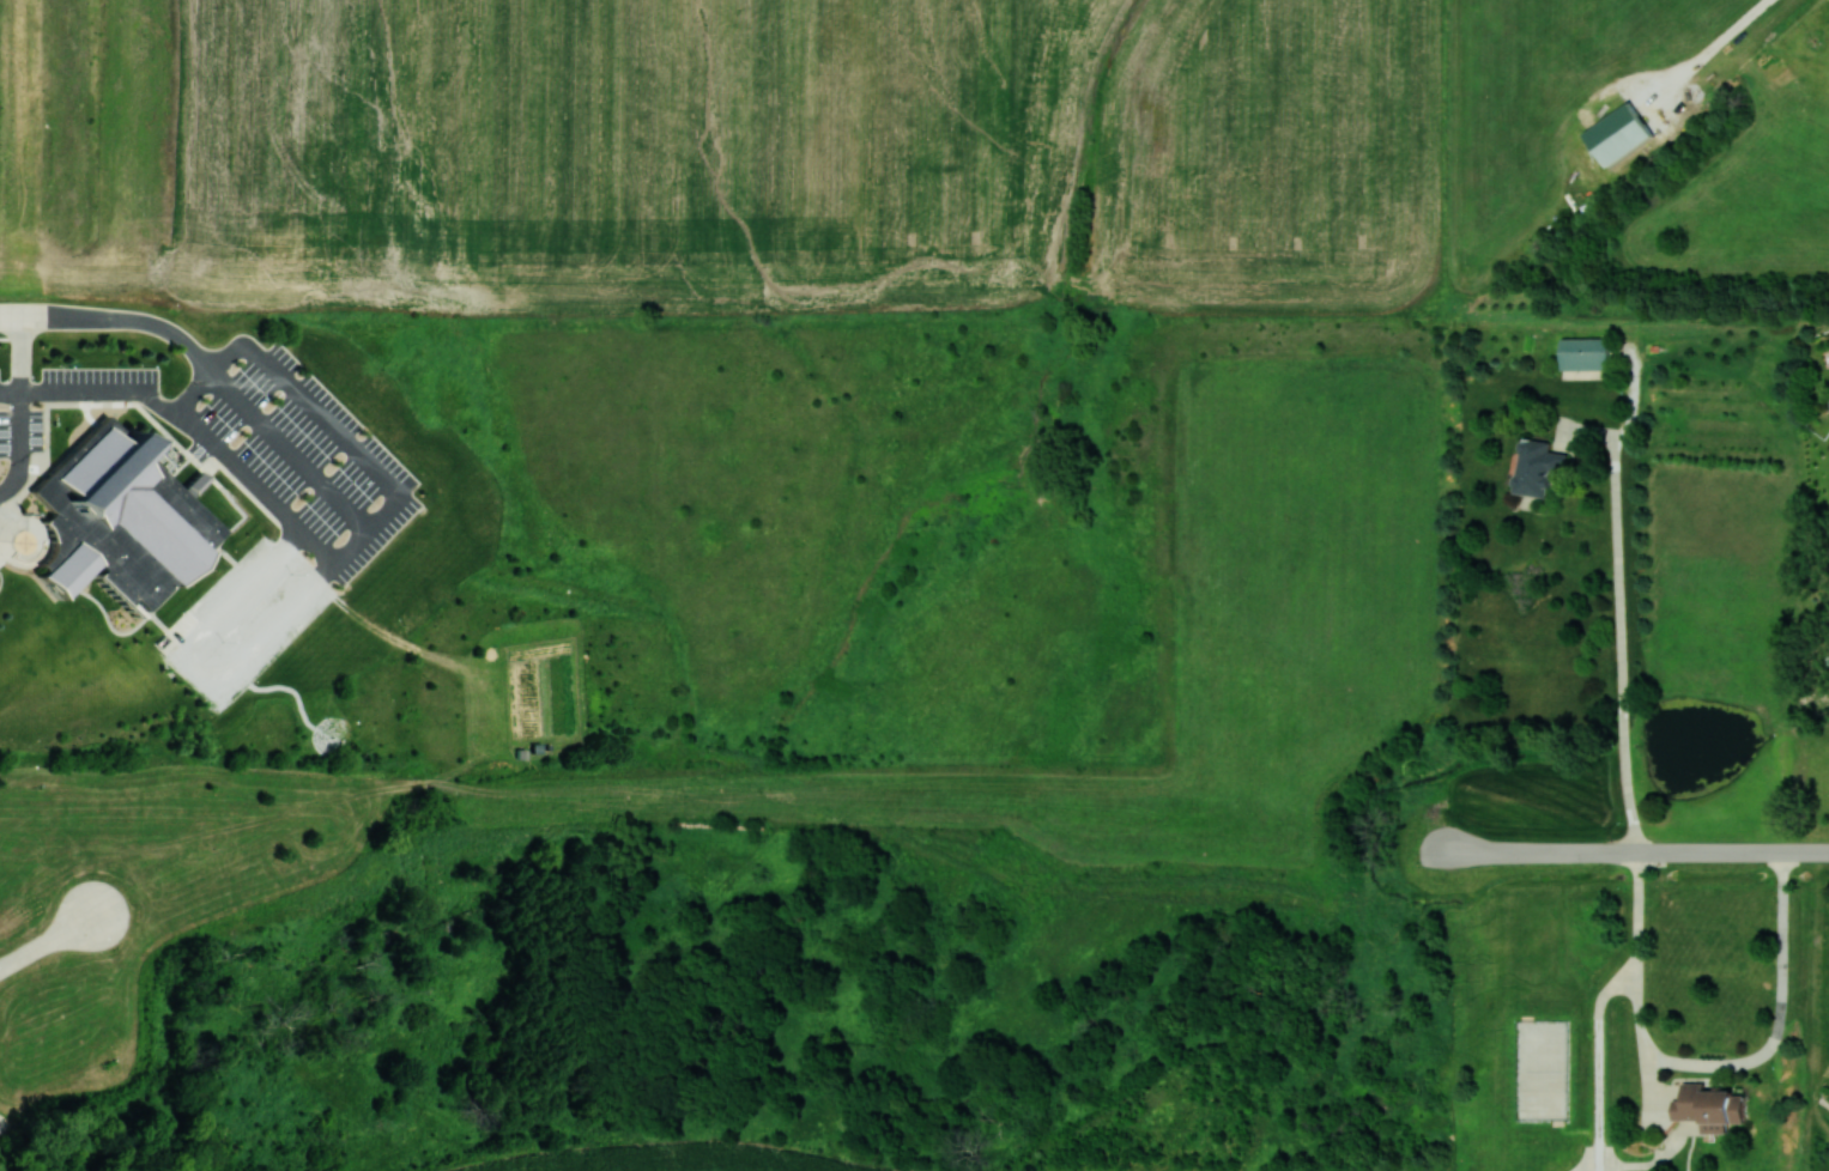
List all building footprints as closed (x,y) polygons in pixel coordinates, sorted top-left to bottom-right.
[(1654,135),(1630,101),(1586,133),(1610,167),(1654,135)] [(1560,338),(1560,369),(1609,369),(1609,337),(1560,338)] [(103,414),(30,487),(50,508),(41,517),(43,523),(46,532),(46,539),(46,547),(42,558),(28,572),(54,600),(86,569),(132,614),(217,530),(139,453),(146,447),(126,425),(120,431),(103,414)] [(1549,498),(1553,476),(1563,477),(1567,454),(1550,451),(1551,443),(1521,439),(1513,492),(1549,498)] [(1745,1123),(1746,1094),(1735,1094),(1735,1090),(1706,1089),(1706,1082),(1683,1082),(1683,1101),(1674,1101),(1674,1120),(1703,1120),(1703,1132),(1729,1133),(1729,1123),(1745,1123)]
